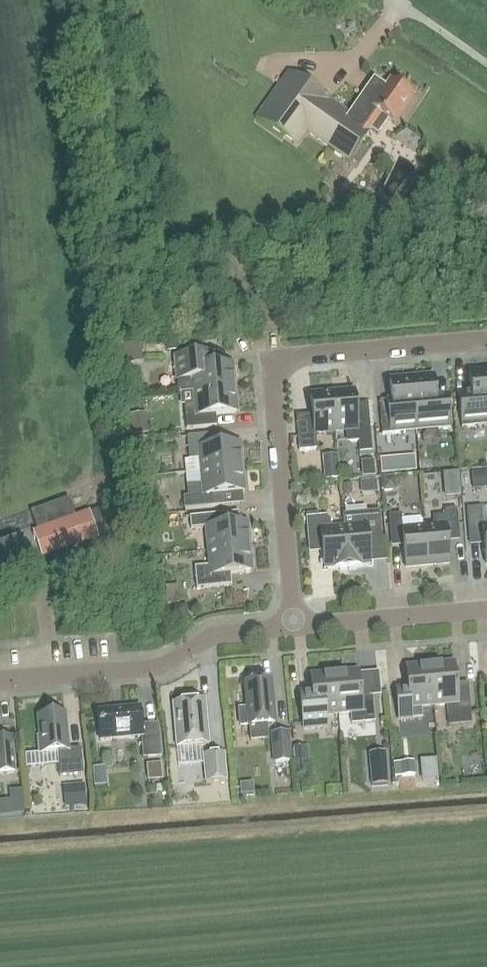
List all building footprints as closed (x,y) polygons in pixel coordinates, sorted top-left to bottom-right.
[(255,118),(297,148),(307,134),(339,156),(349,163),(350,161),(358,166),(367,151),(360,147),(371,132),(377,136),(388,120),(393,124),(412,97),(390,81),(385,89),(373,80),(349,114),(288,72),(255,118)] [(128,341),(129,358),(150,357),(149,340),(128,341)] [(179,352),(178,342),(165,343),(166,353),(179,352)] [(212,367),(210,355),(175,358),(179,394),(235,388),(233,365),(212,367)] [(460,405),(461,428),(474,427),(486,426),(486,372),(470,374),(472,404),(460,405)] [(436,396),(434,377),(412,379),(416,427),(438,425),(439,430),(451,429),(448,394),(436,396)] [(383,435),(406,433),(405,428),(416,427),(412,379),(390,381),(392,401),(380,402),(383,435)] [(235,388),(194,393),(196,405),(185,406),(187,430),(217,427),(216,415),(237,413),(235,388)] [(333,394),(336,431),(346,430),(347,443),(359,442),(360,453),(372,452),(369,413),(357,414),(355,392),(333,394)] [(315,433),(336,431),(333,394),(311,396),(313,417),(311,417),(308,420),(308,422),(297,423),(300,451),(317,450),(315,433)] [(129,436),(147,433),(144,413),(126,415),(129,436)] [(213,435),(188,437),(190,460),(201,459),(202,472),(242,468),(240,444),(219,446),(214,446),(213,435)] [(340,479),(338,455),(324,456),(326,480),(340,479)] [(415,456),(380,459),(382,473),(416,470),(415,456)] [(188,497),(184,498),(185,510),(225,506),(224,494),(245,492),(242,468),(202,472),(186,473),(187,486),(188,497)] [(161,502),(160,478),(145,478),(145,502),(161,502)] [(393,478),(382,479),(384,492),(394,491),(393,478)] [(344,495),(352,494),(352,493),(351,493),(351,485),(343,486),(344,495)] [(102,507),(89,512),(98,537),(103,550),(108,548),(116,546),(111,532),(102,507)] [(467,509),(470,538),(484,537),(486,564),(486,508),(482,508),(482,507),(467,509)] [(447,533),(459,532),(457,509),(445,510),(446,516),(433,517),(434,527),(425,528),(428,565),(450,563),(447,533)] [(366,513),(343,515),(345,529),(348,569),(364,567),(364,565),(371,564),(369,541),(383,539),(380,511),(366,513)] [(33,535),(32,535),(34,540),(35,539),(42,558),(53,554),(57,565),(88,554),(84,543),(98,537),(89,512),(75,517),(37,532),(33,533),(33,535)] [(209,552),(250,548),(247,524),(226,526),(225,514),(190,517),(191,530),(207,528),(209,552)] [(428,565),(425,528),(423,528),(423,521),(419,518),(402,520),(401,514),(389,515),(391,538),(403,537),(405,567),(428,565)] [(320,517),(306,518),(309,546),(323,545),(325,568),(332,568),(332,570),(348,569),(345,529),(331,530),(331,520),(326,516),(320,517)] [(24,564),(15,541),(0,546),(0,572),(24,564)] [(250,548),(209,552),(211,566),(195,568),(197,589),(232,586),(231,574),(252,572),(250,548)] [(187,605),(173,607),(175,621),(188,619),(187,605)] [(431,665),(435,706),(459,704),(460,715),(472,714),(469,683),(457,684),(455,663),(431,665)] [(422,707),(435,706),(431,665),(407,668),(409,688),(397,689),(400,720),(423,718),(422,707)] [(361,693),(359,672),(335,674),(339,714),(351,713),(352,724),(376,722),(373,692),(361,693)] [(326,716),(339,714),(335,674),(311,676),(313,697),(301,698),(304,729),(327,727),(326,716)] [(245,683),(249,726),(276,724),(272,680),(245,683)] [(174,704),(172,705),(176,748),(178,748),(202,746),(204,746),(210,745),(206,701),(174,704)] [(143,726),(141,708),(98,712),(101,741),(142,738),(144,759),(162,758),(159,725),(143,726)] [(66,715),(39,717),(41,737),(38,737),(39,754),(58,753),(61,777),(84,775),(82,749),(69,750),(66,715)] [(289,732),(270,734),(273,764),(292,762),(289,732)] [(16,774),(13,746),(1,748),(0,740),(0,775),(16,774)] [(305,747),(294,748),(295,762),(307,761),(305,747)] [(386,752),(370,753),(371,769),(387,767),(386,752)] [(205,755),(202,755),(203,763),(203,764),(205,784),(207,784),(227,782),(224,753),(205,755)] [(396,763),(397,777),(415,776),(414,762),(396,763)] [(162,764),(146,766),(148,782),(164,780),(162,764)] [(283,766),(284,784),(301,783),(300,765),(283,766)] [(85,784),(63,786),(65,808),(86,807),(85,784)] [(0,806),(0,807),(1,817),(24,815),(22,791),(13,791),(14,805),(0,806)]
